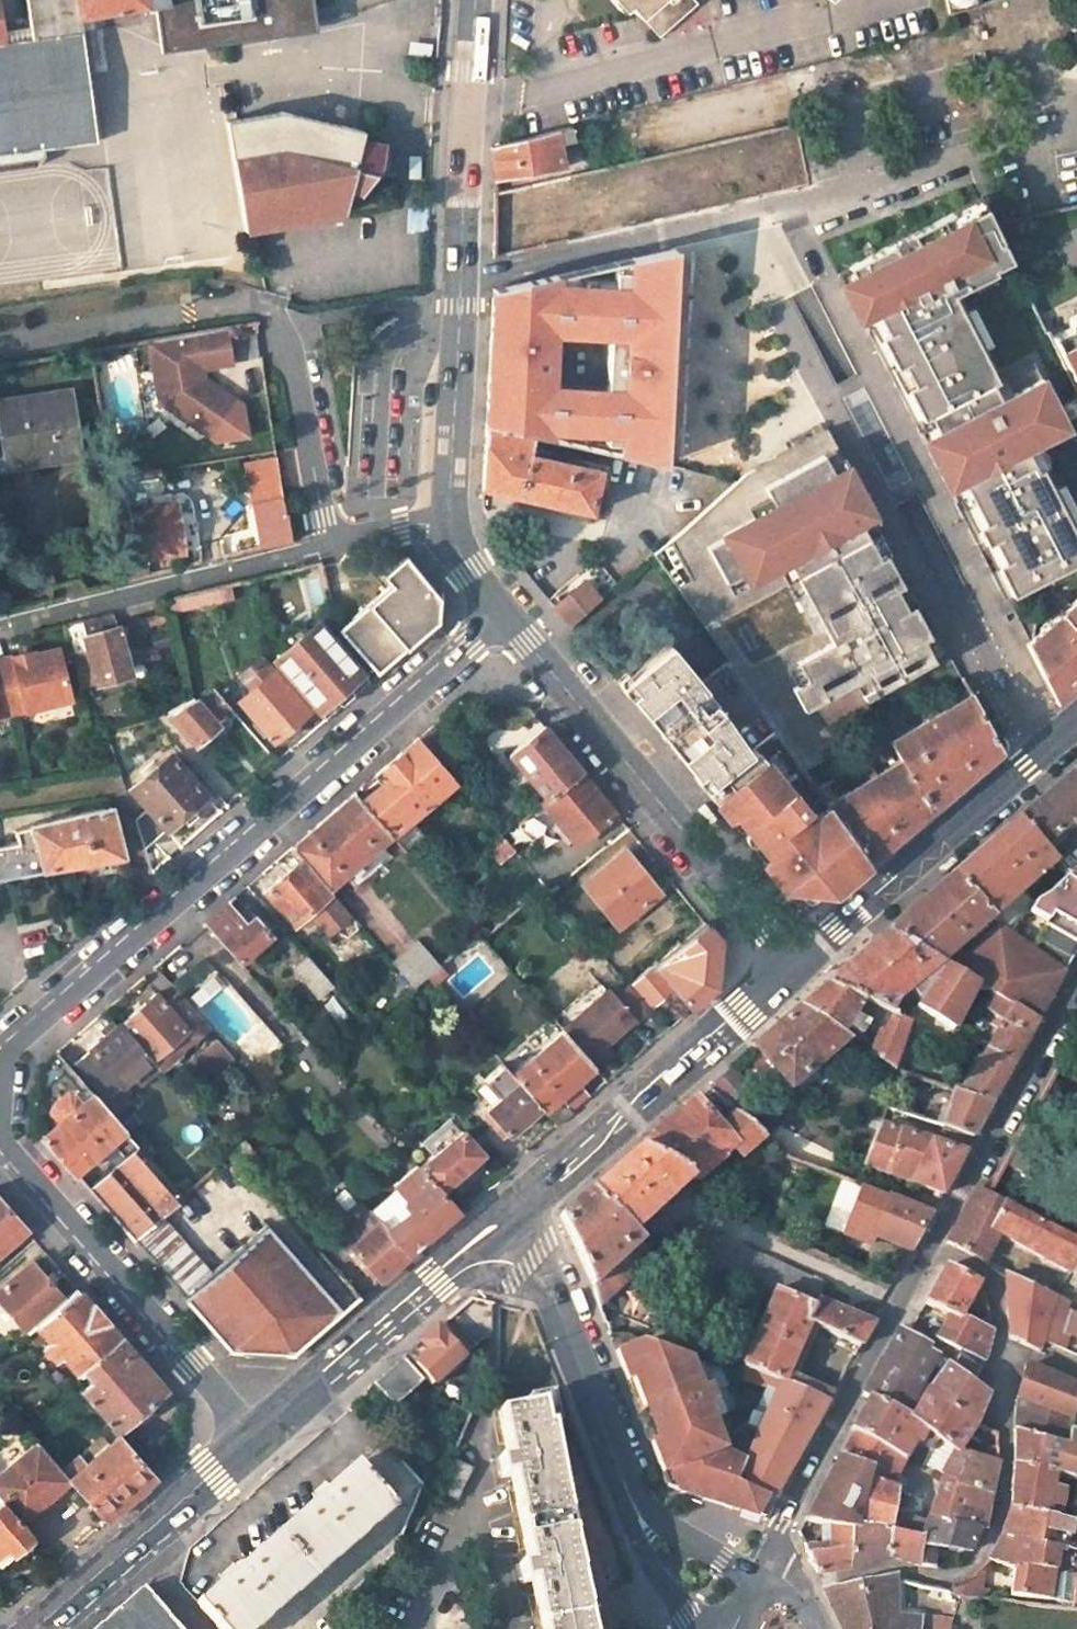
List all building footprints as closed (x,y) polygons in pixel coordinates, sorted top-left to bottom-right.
[(45,159),(44,152),(101,144),(84,25),(155,15),(161,57),(321,34),(317,0),(26,0),(30,28),(9,30),(5,0),(0,0),(0,165),(45,159)] [(638,11),(642,9),(651,19),(665,35),(702,1),(701,0),(628,0),(638,11)] [(368,138),(369,133),(285,113),(230,122),(248,232),(348,216),(355,196),(363,199),(382,176),(390,143),(368,138)] [(490,145),(494,179),(564,167),(557,143),(576,139),(572,125),(503,141),(490,145)] [(1053,334),(1008,244),(934,280),(915,242),(853,256),(967,488),(992,475),(1076,431),(1076,383),(1053,334)] [(672,255),(672,247),(493,287),(493,296),(672,255)] [(489,380),(486,430),(531,439),(661,465),(666,368),(658,368),(660,339),(667,340),(672,255),(493,296),(490,358),(497,358),(497,369),(496,380),(489,380)] [(1053,334),(1076,383),(1076,312),(1069,316),(1068,323),(1069,326),(1053,334)] [(227,335),(150,348),(159,402),(217,444),(251,438),(245,403),(208,379),(206,371),(233,366),(227,335)] [(0,397),(0,431),(5,465),(30,461),(28,454),(78,447),(69,387),(0,397)] [(527,457),(531,439),(486,430),(483,487),(591,512),(600,473),(527,457)] [(855,484),(827,431),(745,476),(738,482),(695,519),(675,536),(653,554),(726,659),(774,729),(805,773),(847,748),(836,729),(870,708),(864,698),(946,653),(855,484)] [(992,475),(1002,495),(998,496),(1005,511),(1009,510),(1044,580),(1076,564),(1076,431),(992,475)] [(278,459),(245,467),(262,547),(291,540),(278,459)] [(142,577),(139,558),(183,551),(175,500),(129,504),(136,557),(122,558),(125,581),(142,577)] [(382,575),(390,584),(339,626),(381,674),(398,660),(431,631),(440,623),(443,598),(407,554),(382,575)] [(584,579),(552,605),(567,624),(599,597),(584,579)] [(231,586),(175,600),(178,613),(234,599),(231,586)] [(1023,643),(1053,704),(1076,683),(1076,598),(1023,643)] [(133,673),(121,625),(118,610),(110,612),(63,624),(69,644),(86,640),(97,682),(133,673)] [(354,698),(373,681),(319,620),(308,630),(301,622),(283,636),(290,644),(276,657),(330,719),(354,698)] [(69,644),(80,686),(97,682),(86,640),(69,644)] [(751,748),(774,729),(726,659),(696,683),(665,644),(617,683),(654,729),(659,725),(667,734),(675,744),(670,749),(741,836),(745,832),(752,840),(758,849),(754,852),(765,865),(762,867),(782,891),(831,894),(851,877),(847,870),(864,857),(827,805),(813,816),(805,807),(802,810),(751,748)] [(70,699),(57,649),(33,654),(33,652),(12,657),(14,667),(0,670),(0,717),(70,699)] [(0,660),(0,670),(14,667),(12,657),(0,660)] [(232,684),(213,686),(229,704),(239,693),(232,684)] [(195,696),(188,700),(168,710),(197,743),(219,722),(214,717),(229,704),(213,686),(199,700),(195,696)] [(311,711),(294,690),(259,719),(277,740),(311,711)] [(968,693),(889,740),(930,809),(967,777),(999,751),(968,693)] [(436,724),(420,737),(444,765),(459,752),(436,724)] [(510,752),(548,799),(582,772),(559,742),(545,725),(510,752)] [(930,809),(889,740),(886,735),(875,742),(890,767),(864,783),(897,837),(917,821),(930,809)] [(391,777),(384,782),(363,800),(393,835),(405,849),(422,835),(409,819),(456,780),(444,765),(420,737),(384,769),(391,777)] [(149,805),(136,815),(145,845),(205,792),(169,752),(132,787),(149,805)] [(1076,768),(1043,798),(1019,819),(1045,848),(1076,822),(1076,768)] [(391,777),(384,769),(378,774),(384,782),(391,777)] [(582,772),(548,799),(543,802),(577,845),(616,814),(582,772)] [(864,857),(868,863),(877,855),(897,837),(864,783),(827,805),(864,857)] [(393,835),(363,800),(357,793),(325,821),(296,846),(307,859),(331,887),(393,835)] [(14,829),(15,840),(0,844),(0,878),(123,855),(111,803),(14,829)] [(1057,861),(1045,848),(1019,819),(986,847),(954,875),(992,918),(996,923),(1001,927),(1023,908),(1028,904),(1019,894),(1042,874),(1057,861)] [(506,838),(491,852),(501,863),(516,850),(506,838)] [(1076,870),(1076,845),(1075,844),(1067,857),(1062,853),(1057,861),(1072,878),(1076,870)] [(615,930),(658,897),(625,854),(582,887),(615,930)] [(331,887),(307,859),(267,893),(296,926),(308,915),(326,935),(353,912),(331,887)] [(1056,890),(1072,878),(1057,861),(1042,874),(1056,890)] [(921,904),(891,930),(942,961),(992,918),(954,875),(921,904)] [(1072,878),(1056,890),(1050,895),(1042,898),(1033,914),(1050,924),(1048,928),(1076,944),(1076,882),(1072,878)] [(238,913),(230,903),(206,923),(240,962),(271,936),(251,914),(249,915),(244,919),(238,913)] [(249,915),(243,909),(238,913),(244,919),(249,915)] [(704,923),(630,986),(649,1009),(674,988),(693,1010),(701,1002),(715,991),(719,942),(704,923)] [(1067,977),(1001,927),(996,923),(950,966),(977,982),(992,991),(1042,1021),(1067,977)] [(472,927),(464,932),(472,941),(479,935),(472,927)] [(1048,928),(1034,952),(1067,977),(1076,958),(1076,944),(1048,928)] [(899,1000),(942,961),(891,930),(863,955),(831,982),(888,1016),(899,1000)] [(420,944),(396,963),(418,988),(429,978),(441,968),(420,944)] [(309,956),(295,968),(321,998),(335,986),(309,956)] [(977,982),(950,966),(947,964),(931,993),(935,995),(926,1012),(952,1028),(977,982)] [(448,975),(441,968),(429,978),(436,986),(448,975)] [(909,1028),(888,1016),(831,982),(820,992),(801,1008),(840,1036),(850,1013),(878,1029),(869,1057),(892,1074),(903,1045),(909,1028)] [(170,983),(122,1024),(153,1060),(163,1071),(182,1055),(185,1048),(210,1029),(170,983)] [(579,1013),(560,1029),(561,1030),(588,1062),(606,1046),(604,1044),(633,1019),(635,1021),(649,1009),(630,986),(628,984),(611,999),(586,1021),(579,1013)] [(604,991),(579,1013),(586,1021),(611,999),(604,991)] [(1005,1018),(999,1028),(987,1048),(1018,1065),(1026,1049),(1042,1021),(992,991),(984,1006),(998,1014),(1005,1018)] [(775,1031),(754,1049),(791,1091),(847,1041),(840,1036),(801,1008),(775,1031)] [(998,1014),(992,1025),(999,1028),(1005,1018),(998,1014)] [(153,1060),(122,1024),(76,1064),(106,1101),(153,1060)] [(588,1062),(561,1030),(512,1073),(541,1106),(556,1124),(568,1114),(555,1099),(592,1067),(588,1062)] [(220,1038),(201,1054),(219,1074),(237,1057),(220,1038)] [(915,1050),(903,1045),(892,1074),(905,1077),(915,1050)] [(983,1055),(1014,1073),(1018,1065),(987,1048),(983,1055)] [(184,1199),(58,1052),(40,1068),(38,1099),(62,1125),(46,1141),(135,1243),(162,1218),(184,1199)] [(961,1094),(983,1055),(977,1052),(955,1092),(961,1094)] [(1014,1073),(983,1055),(961,1094),(955,1092),(952,1091),(932,1128),(947,1133),(975,1142),(997,1103),(1010,1080),(1014,1073)] [(512,1073),(504,1064),(483,1081),(499,1100),(487,1110),(508,1135),(541,1106),(512,1073)] [(586,1098),(605,1082),(592,1067),(555,1099),(568,1114),(586,1098)] [(738,1111),(750,1100),(751,1087),(733,1067),(726,1074),(711,1087),(738,1111)] [(889,1100),(885,1113),(921,1125),(926,1112),(889,1100)] [(683,1167),(690,1174),(697,1180),(734,1147),(745,1159),(768,1139),(738,1111),(719,1129),(694,1101),(667,1125),(643,1146),(683,1167)] [(1018,1145),(1005,1169),(1030,1183),(1057,1135),(1043,1126),(1029,1151),(1018,1145)] [(916,1184),(931,1143),(881,1128),(868,1170),(916,1184)] [(942,1146),(969,1154),(973,1147),(975,1142),(947,1133),(942,1146)] [(464,1135),(423,1171),(441,1192),(482,1156),(464,1135)] [(247,1143),(234,1154),(253,1176),(266,1165),(247,1143)] [(969,1154),(942,1146),(931,1143),(916,1184),(947,1193),(969,1154)] [(594,1188),(593,1189),(627,1229),(652,1208),(656,1213),(672,1200),(668,1194),(690,1174),(683,1167),(643,1146),(632,1155),(594,1188)] [(789,1174),(795,1160),(790,1158),(784,1172),(789,1174)] [(811,1166),(795,1160),(789,1174),(805,1180),(811,1166)] [(435,1233),(459,1212),(441,1192),(423,1171),(419,1167),(370,1211),(409,1256),(435,1233)] [(846,1236),(873,1248),(877,1239),(890,1198),(866,1188),(846,1236)] [(638,1242),(627,1229),(593,1189),(571,1209),(561,1217),(592,1288),(638,1242)] [(949,1246),(977,1260),(990,1234),(998,1238),(1057,1267),(1072,1275),(1076,1264),(1076,1241),(989,1198),(980,1194),(965,1219),(949,1246)] [(935,1215),(890,1198),(877,1239),(914,1254),(924,1236),(935,1215)] [(26,1231),(14,1217),(0,1200),(0,1254),(26,1231)] [(246,1247),(269,1227),(255,1210),(230,1231),(246,1247)] [(409,1256),(370,1211),(337,1240),(348,1251),(352,1247),(381,1280),(409,1256)] [(213,1275),(162,1218),(135,1243),(184,1300),(213,1275)] [(828,1284),(687,1218),(672,1247),(777,1293),(780,1288),(818,1305),(821,1299),(828,1284)] [(343,1313),(269,1227),(246,1247),(213,1275),(184,1300),(229,1352),(296,1354),(330,1324),(343,1313)] [(990,1234),(977,1260),(984,1264),(998,1238),(990,1234)] [(638,1242),(592,1288),(600,1307),(651,1256),(638,1242)] [(37,1327),(66,1301),(32,1264),(0,1292),(0,1302),(28,1334),(37,1327)] [(1072,1275),(1057,1267),(1046,1287),(1061,1295),(1072,1275)] [(971,1298),(978,1285),(949,1270),(929,1307),(953,1322),(940,1347),(953,1353),(958,1356),(981,1367),(987,1357),(992,1339),(959,1323),(971,1298)] [(1042,1343),(1057,1302),(1040,1292),(1009,1277),(1009,1307),(1010,1341),(1036,1352),(1042,1343)] [(988,1307),(987,1300),(981,1287),(978,1285),(971,1298),(988,1307)] [(777,1293),(741,1370),(782,1385),(808,1327),(818,1305),(780,1288),(777,1293)] [(80,1376),(85,1372),(121,1340),(98,1313),(78,1290),(66,1301),(37,1327),(51,1343),(46,1348),(57,1361),(63,1356),(80,1376)] [(874,1326),(821,1299),(818,1305),(808,1327),(825,1335),(859,1352),(867,1338),(874,1326)] [(1042,1343),(1064,1352),(1076,1321),(1067,1316),(1069,1309),(1057,1302),(1042,1343)] [(782,1385),(830,1402),(835,1394),(795,1378),(812,1340),(821,1344),(825,1335),(808,1327),(782,1385)] [(407,1355),(438,1391),(468,1364),(438,1328),(435,1331),(407,1355)] [(940,1347),(912,1330),(911,1332),(897,1342),(932,1363),(942,1369),(953,1353),(940,1347)] [(93,1381),(81,1392),(113,1429),(117,1433),(165,1391),(142,1364),(121,1340),(85,1372),(93,1381)] [(638,1340),(614,1351),(669,1487),(695,1495),(762,1517),(772,1499),(738,1484),(742,1474),(743,1470),(743,1467),(742,1464),(738,1461),(733,1461),(729,1465),(725,1456),(714,1425),(738,1413),(722,1372),(638,1340)] [(900,1418),(906,1408),(932,1363),(897,1342),(879,1372),(864,1398),(868,1401),(900,1418)] [(948,1373),(958,1356),(953,1353),(942,1369),(948,1373)] [(958,1356),(948,1373),(942,1369),(925,1395),(976,1426),(982,1410),(987,1396),(971,1386),(981,1367),(958,1356)] [(393,1367),(375,1384),(394,1407),(424,1380),(405,1357),(393,1367)] [(1068,1430),(1076,1403),(1076,1389),(1034,1372),(1028,1369),(1024,1384),(1017,1411),(1016,1435),(1063,1447),(1068,1430)] [(741,1370),(738,1378),(777,1392),(746,1463),(725,1456),(729,1465),(733,1461),(738,1461),(742,1464),(743,1467),(743,1470),(742,1474),(738,1484),(772,1499),(790,1470),(830,1402),(782,1385),(741,1370)] [(957,1452),(976,1426),(925,1395),(914,1412),(907,1423),(937,1441),(957,1452)] [(889,1492),(915,1444),(930,1453),(937,1441),(907,1423),(900,1418),(868,1401),(858,1417),(850,1432),(855,1434),(847,1449),(841,1460),(869,1471),(866,1478),(869,1479),(849,1527),(850,1568),(882,1563),(895,1561),(918,1565),(926,1521),(901,1515),(897,1533),(889,1531),(894,1494),(889,1492)] [(553,1424),(543,1426),(539,1403),(498,1410),(506,1455),(495,1457),(498,1475),(509,1473),(524,1559),(514,1561),(517,1582),(529,1580),(537,1628),(590,1628),(553,1424)] [(906,1408),(900,1418),(907,1423),(914,1412),(906,1408)] [(113,1429),(76,1461),(82,1467),(119,1435),(117,1433),(113,1429)] [(1068,1430),(1063,1447),(1016,1435),(1016,1456),(1016,1465),(1055,1475),(1057,1475),(1061,1458),(1076,1463),(1076,1433),(1068,1430)] [(76,1461),(61,1473),(66,1479),(102,1521),(154,1476),(119,1435),(82,1467),(76,1461)] [(198,1604),(219,1628),(349,1628),(352,1622),(339,1606),(394,1558),(422,1487),(384,1443),(198,1604)] [(61,1473),(37,1444),(0,1476),(0,1498),(2,1501),(18,1520),(66,1479),(61,1473)] [(998,1467),(968,1456),(957,1452),(946,1471),(942,1477),(944,1478),(967,1489),(969,1486),(993,1495),(995,1485),(998,1467)] [(1076,1464),(1076,1463),(1061,1458),(1057,1475),(1074,1480),(1076,1464)] [(866,1478),(869,1471),(841,1460),(825,1487),(806,1521),(829,1524),(849,1527),(869,1479),(866,1478)] [(452,1461),(447,1471),(437,1491),(451,1499),(466,1469),(452,1461)] [(946,1471),(933,1464),(930,1471),(942,1477),(946,1471)] [(1051,1488),(1055,1475),(1016,1465),(1014,1482),(1012,1505),(1045,1513),(1048,1501),(1060,1504),(1064,1491),(1051,1488)] [(977,1531),(983,1533),(988,1513),(993,1495),(969,1486),(967,1489),(944,1478),(926,1518),(977,1531)] [(1076,1481),(1068,1518),(1070,1518),(1076,1520),(1076,1481)] [(2,1501),(0,1502),(0,1570),(20,1552),(25,1556),(34,1547),(30,1542),(33,1539),(18,1520),(2,1501)] [(1068,1518),(1047,1513),(1045,1513),(1012,1505),(1008,1520),(1004,1538),(1046,1545),(1050,1531),(1067,1533),(1070,1518),(1068,1518)] [(926,1521),(918,1565),(932,1567),(936,1543),(973,1552),(975,1541),(977,1531),(926,1518),(926,1521)] [(806,1521),(799,1521),(801,1537),(830,1540),(829,1524),(806,1521)] [(830,1540),(830,1552),(806,1553),(817,1574),(850,1568),(849,1527),(829,1524),(830,1540)] [(977,1531),(975,1541),(981,1542),(983,1533),(977,1531)] [(1046,1545),(1004,1538),(998,1548),(991,1561),(1014,1564),(1052,1569),(1055,1547),(1046,1545)] [(1052,1569),(1014,1564),(1010,1593),(1048,1598),(1051,1572),(1052,1569)] [(972,1578),(950,1591),(968,1594),(989,1597),(972,1578)] [(859,1586),(866,1628),(917,1628),(917,1617),(897,1615),(901,1581),(891,1580),(859,1586)] [(859,1586),(825,1592),(842,1628),(866,1628),(859,1586)] [(143,1587),(94,1628),(178,1628),(143,1587)] [(927,1619),(926,1628),(946,1628),(946,1620),(927,1619)]
